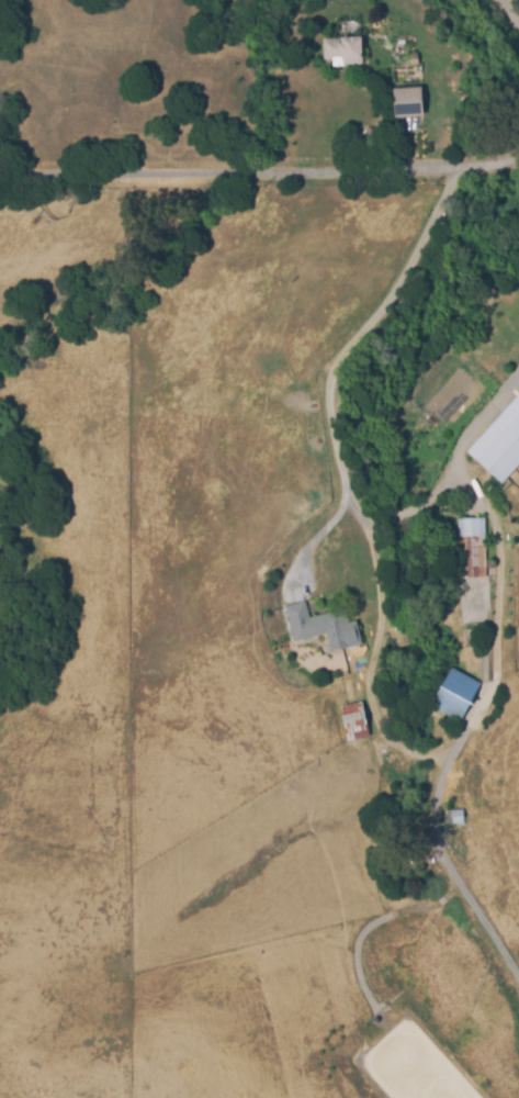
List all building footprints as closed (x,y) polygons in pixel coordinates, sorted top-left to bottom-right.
[(321,41),(361,41),(361,66),(342,67),(342,59),(331,59),(331,61),(321,61),(321,41)] [(394,116),(394,91),(422,90),(424,116),(394,116)] [(466,457),(518,397),(518,466),(500,486),(466,457)] [(456,522),(485,519),(486,580),(459,581),(456,522)] [(285,606),(304,602),(307,617),(345,608),(348,623),(354,621),(360,647),(330,653),(326,634),(294,641),(285,606)] [(450,666),(478,682),(460,721),(431,707),(450,666)] [(339,707),(360,702),(365,725),(359,727),(361,736),(357,736),(358,740),(346,742),(339,707)] [(444,811),(462,809),(463,824),(444,826),(444,811)]
